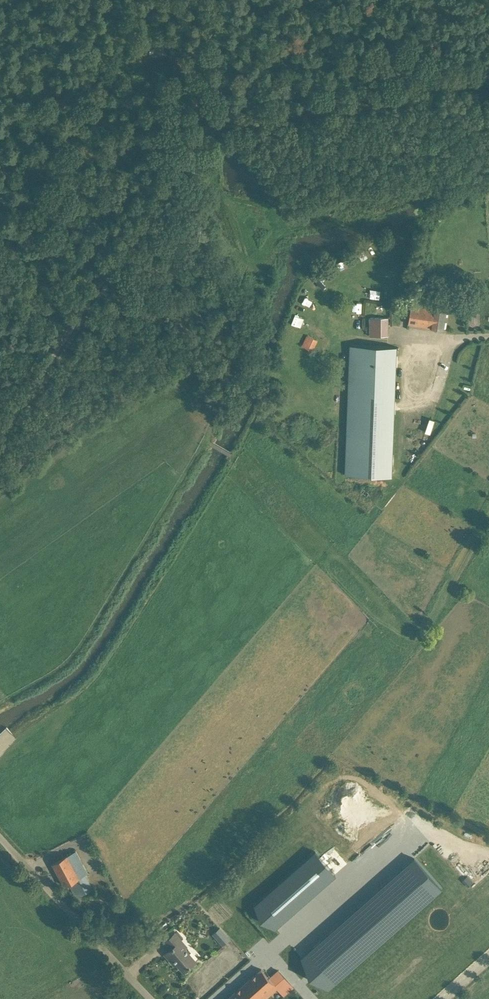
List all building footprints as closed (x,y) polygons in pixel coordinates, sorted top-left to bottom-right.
[(161,41),(150,41),(149,55),(164,56),(165,44),(160,44),(161,41)] [(399,276),(399,267),(390,267),(390,276),(399,276)] [(386,299),(387,289),(378,288),(376,298),(386,299)] [(411,305),(408,323),(416,324),(430,326),(430,327),(444,329),(447,310),(441,309),(441,305),(430,303),(429,305),(426,304),(418,303),(417,306),(412,305),(411,305)] [(370,318),(370,331),(370,335),(386,336),(388,336),(388,324),(388,320),(388,318),(370,318)] [(302,345),(313,351),(319,339),(308,333),(302,345)] [(350,345),(345,474),(392,476),(397,346),(350,345)] [(335,390),(335,400),(344,400),(344,391),(335,390)] [(421,874),(394,844),(282,944),(308,974),(421,874)] [(65,885),(79,877),(88,873),(76,850),(67,855),(53,862),(65,885)] [(240,928),(300,874),(280,852),(220,905),(240,928)] [(114,897),(109,901),(112,906),(118,902),(114,897)] [(196,960),(185,948),(188,946),(181,939),(183,937),(177,930),(165,941),(171,947),(165,953),(171,960),(173,958),(184,971),(196,960)] [(230,938),(227,934),(219,941),(223,945),(230,938)] [(280,972),(271,979),(261,969),(227,998),(264,998),(278,986),(285,994),(279,998),(304,998),(280,972)]
